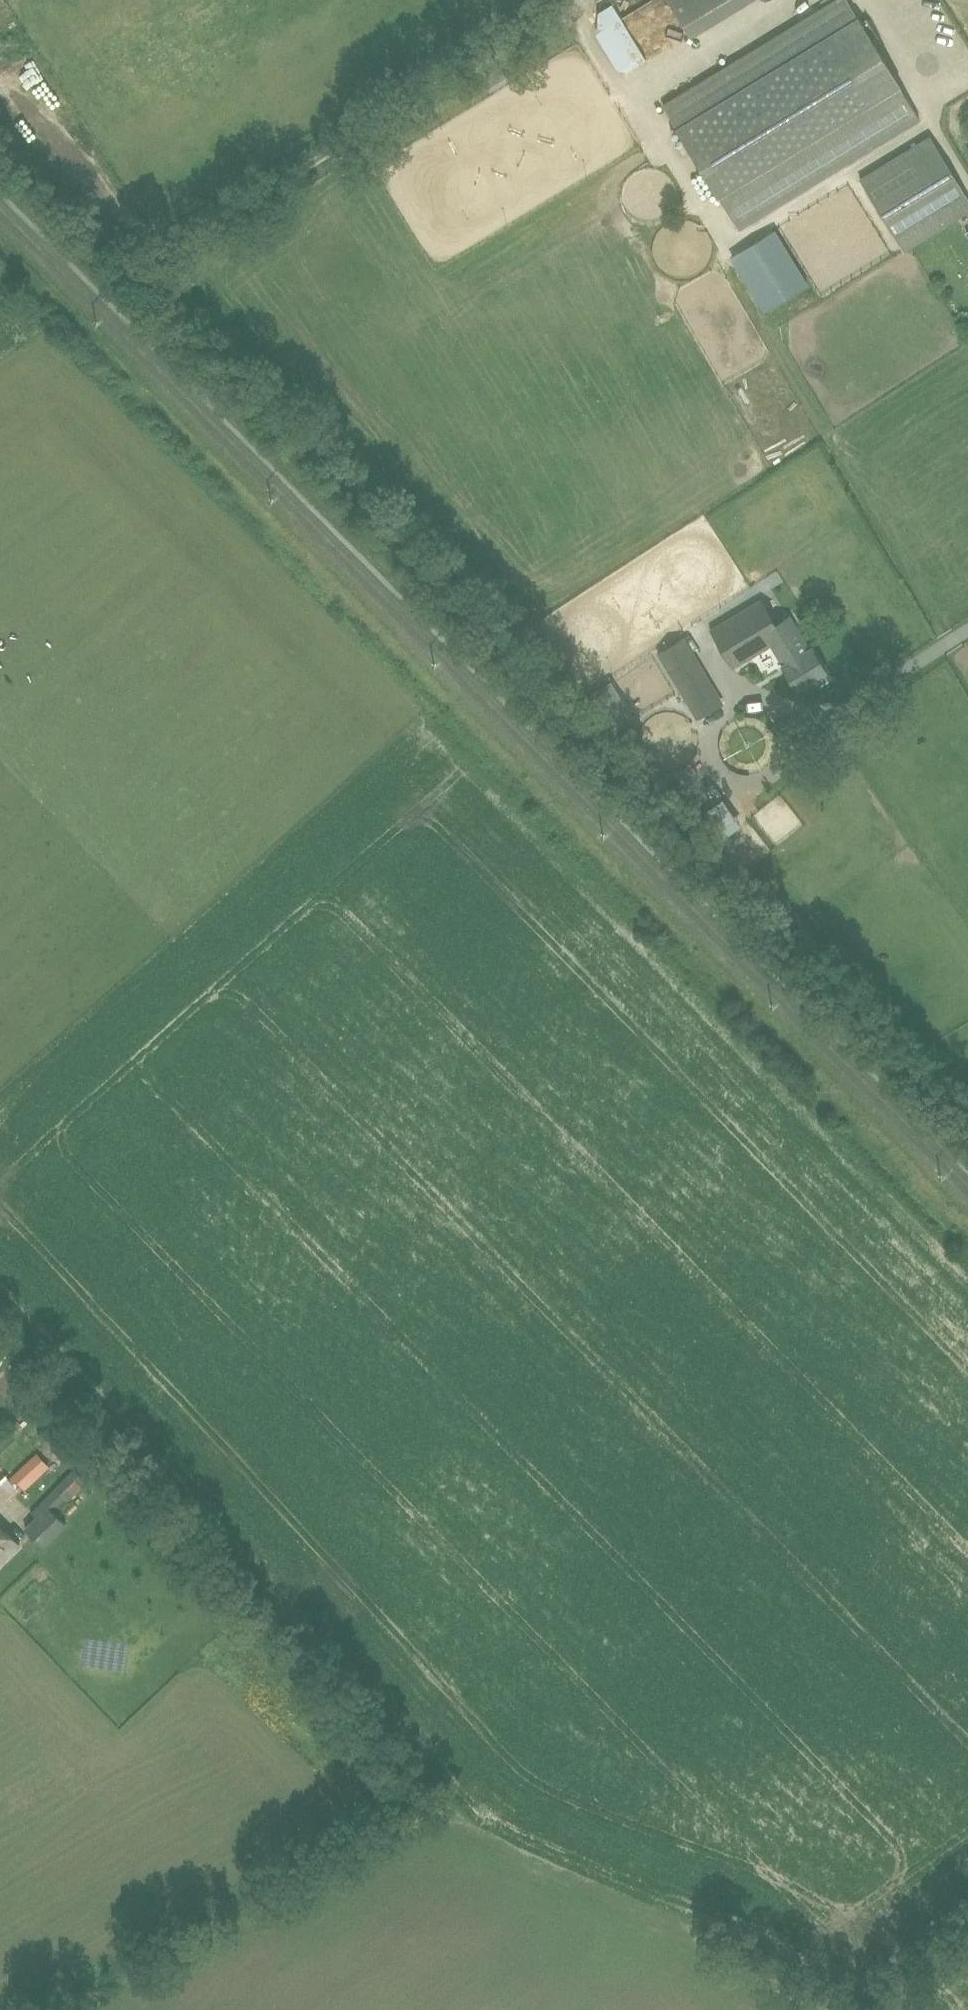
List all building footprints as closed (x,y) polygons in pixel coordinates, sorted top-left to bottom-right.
[(739,228),(919,118),(847,0),(834,0),(663,104),(739,228)] [(688,32),(742,0),(669,0),(688,32)] [(623,67),(638,60),(617,18),(603,25),(623,67)] [(904,250),(967,211),(967,198),(930,136),(860,178),(904,250)] [(780,227),(732,256),(762,304),(809,274),(780,227)] [(796,628),(784,635),(762,598),(710,629),(732,667),(771,644),(797,687),(825,671),(812,648),(809,650),(796,628)] [(662,651),(699,714),(719,702),(682,640),(662,651)] [(12,1474),(24,1487),(48,1465),(35,1452),(12,1474)] [(43,1546),(66,1522),(56,1513),(87,1481),(74,1468),(31,1512),(36,1518),(25,1529),(43,1546)] [(19,1544),(0,1524),(0,1563),(19,1544)]
